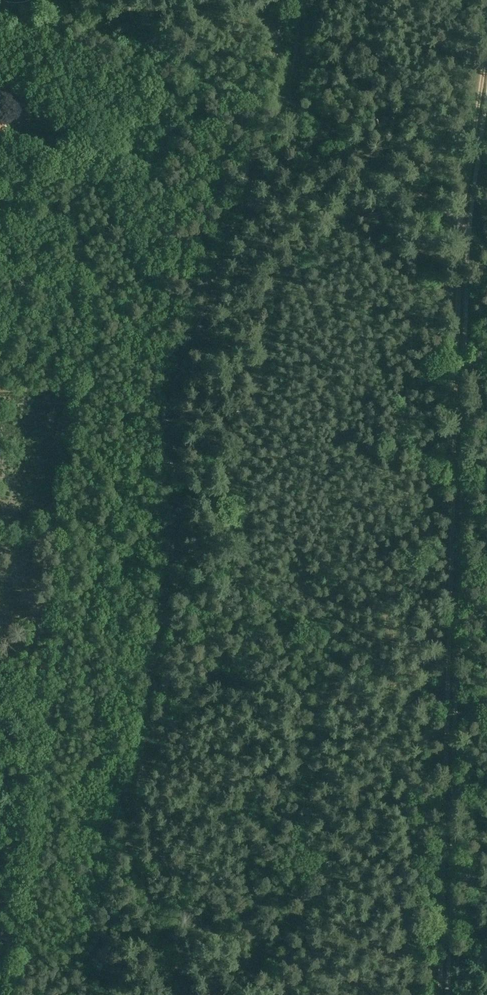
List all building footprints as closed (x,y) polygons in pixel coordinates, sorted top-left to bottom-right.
[(22,91),(2,84),(0,88),(0,93),(19,100),(19,98),(22,91)] [(28,94),(22,91),(19,98),(26,100),(28,94)]
